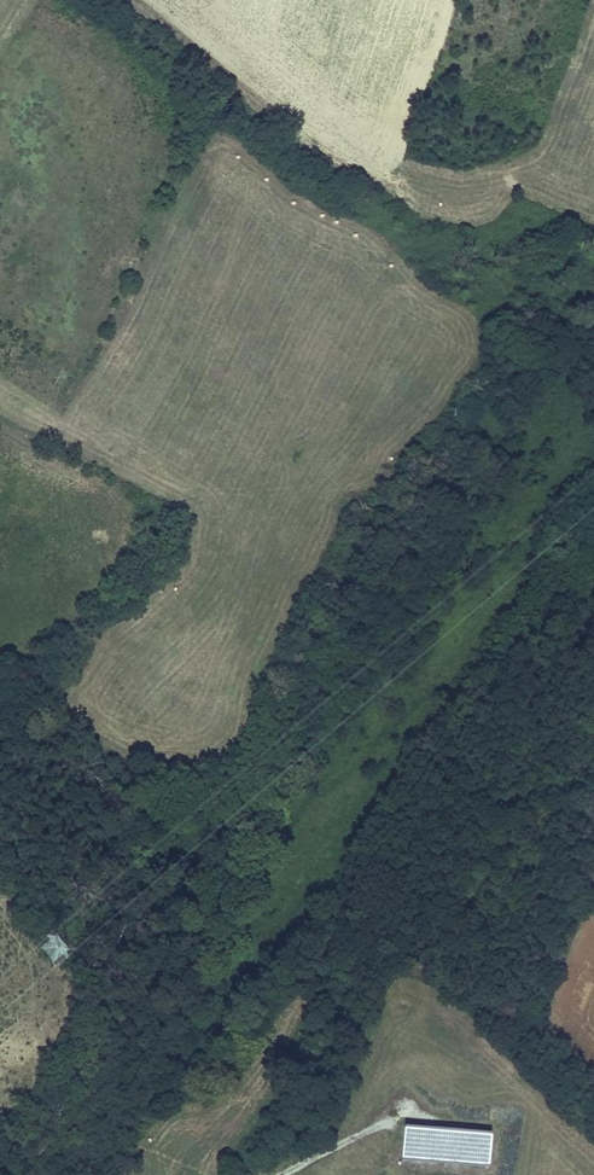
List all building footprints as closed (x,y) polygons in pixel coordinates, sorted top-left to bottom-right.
[(492,1130),(403,1123),(400,1156),(489,1163),(492,1130)]
